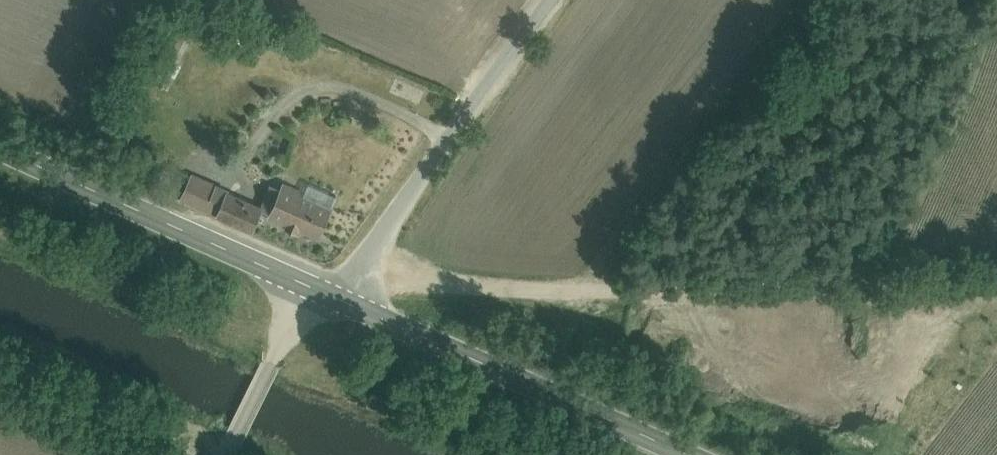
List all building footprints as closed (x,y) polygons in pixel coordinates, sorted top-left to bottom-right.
[(191,172),(179,198),(252,231),(264,205),(191,172)] [(284,182),(269,215),(319,237),(334,203),(284,182)]
